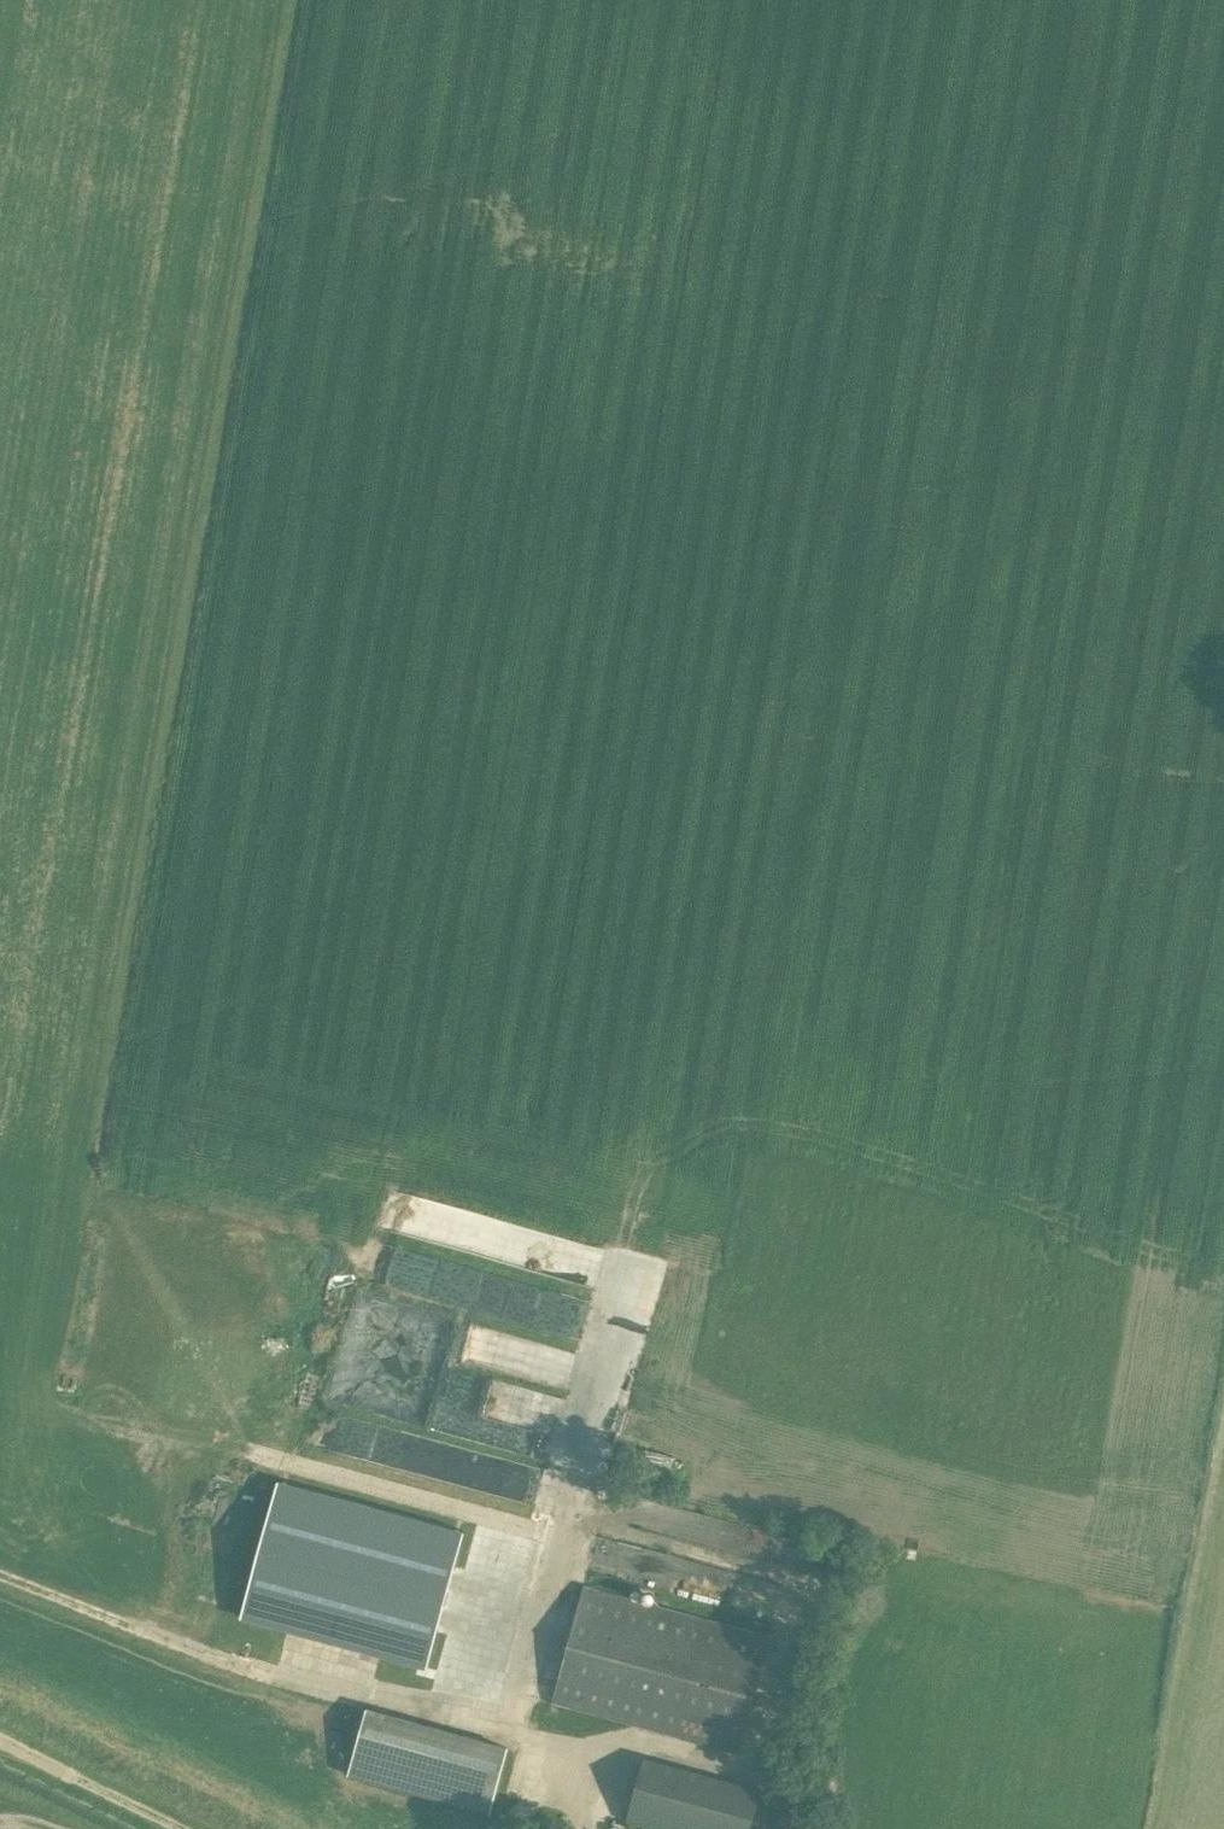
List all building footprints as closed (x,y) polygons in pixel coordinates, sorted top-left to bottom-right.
[(522,1321),(519,1335),(558,1343),(556,1354),(576,1359),(581,1334),(522,1321)] [(276,1488),(241,1623),(429,1672),(463,1535),(276,1488)] [(739,1754),(772,1636),(585,1584),(552,1703),(739,1754)] [(366,1707),(365,1711),(348,1772),(490,1812),(509,1747),(366,1707)] [(626,1820),(659,1828),(803,1828),(805,1819),(774,1810),(774,1811),(755,1805),(759,1790),(645,1758),(626,1820)]
